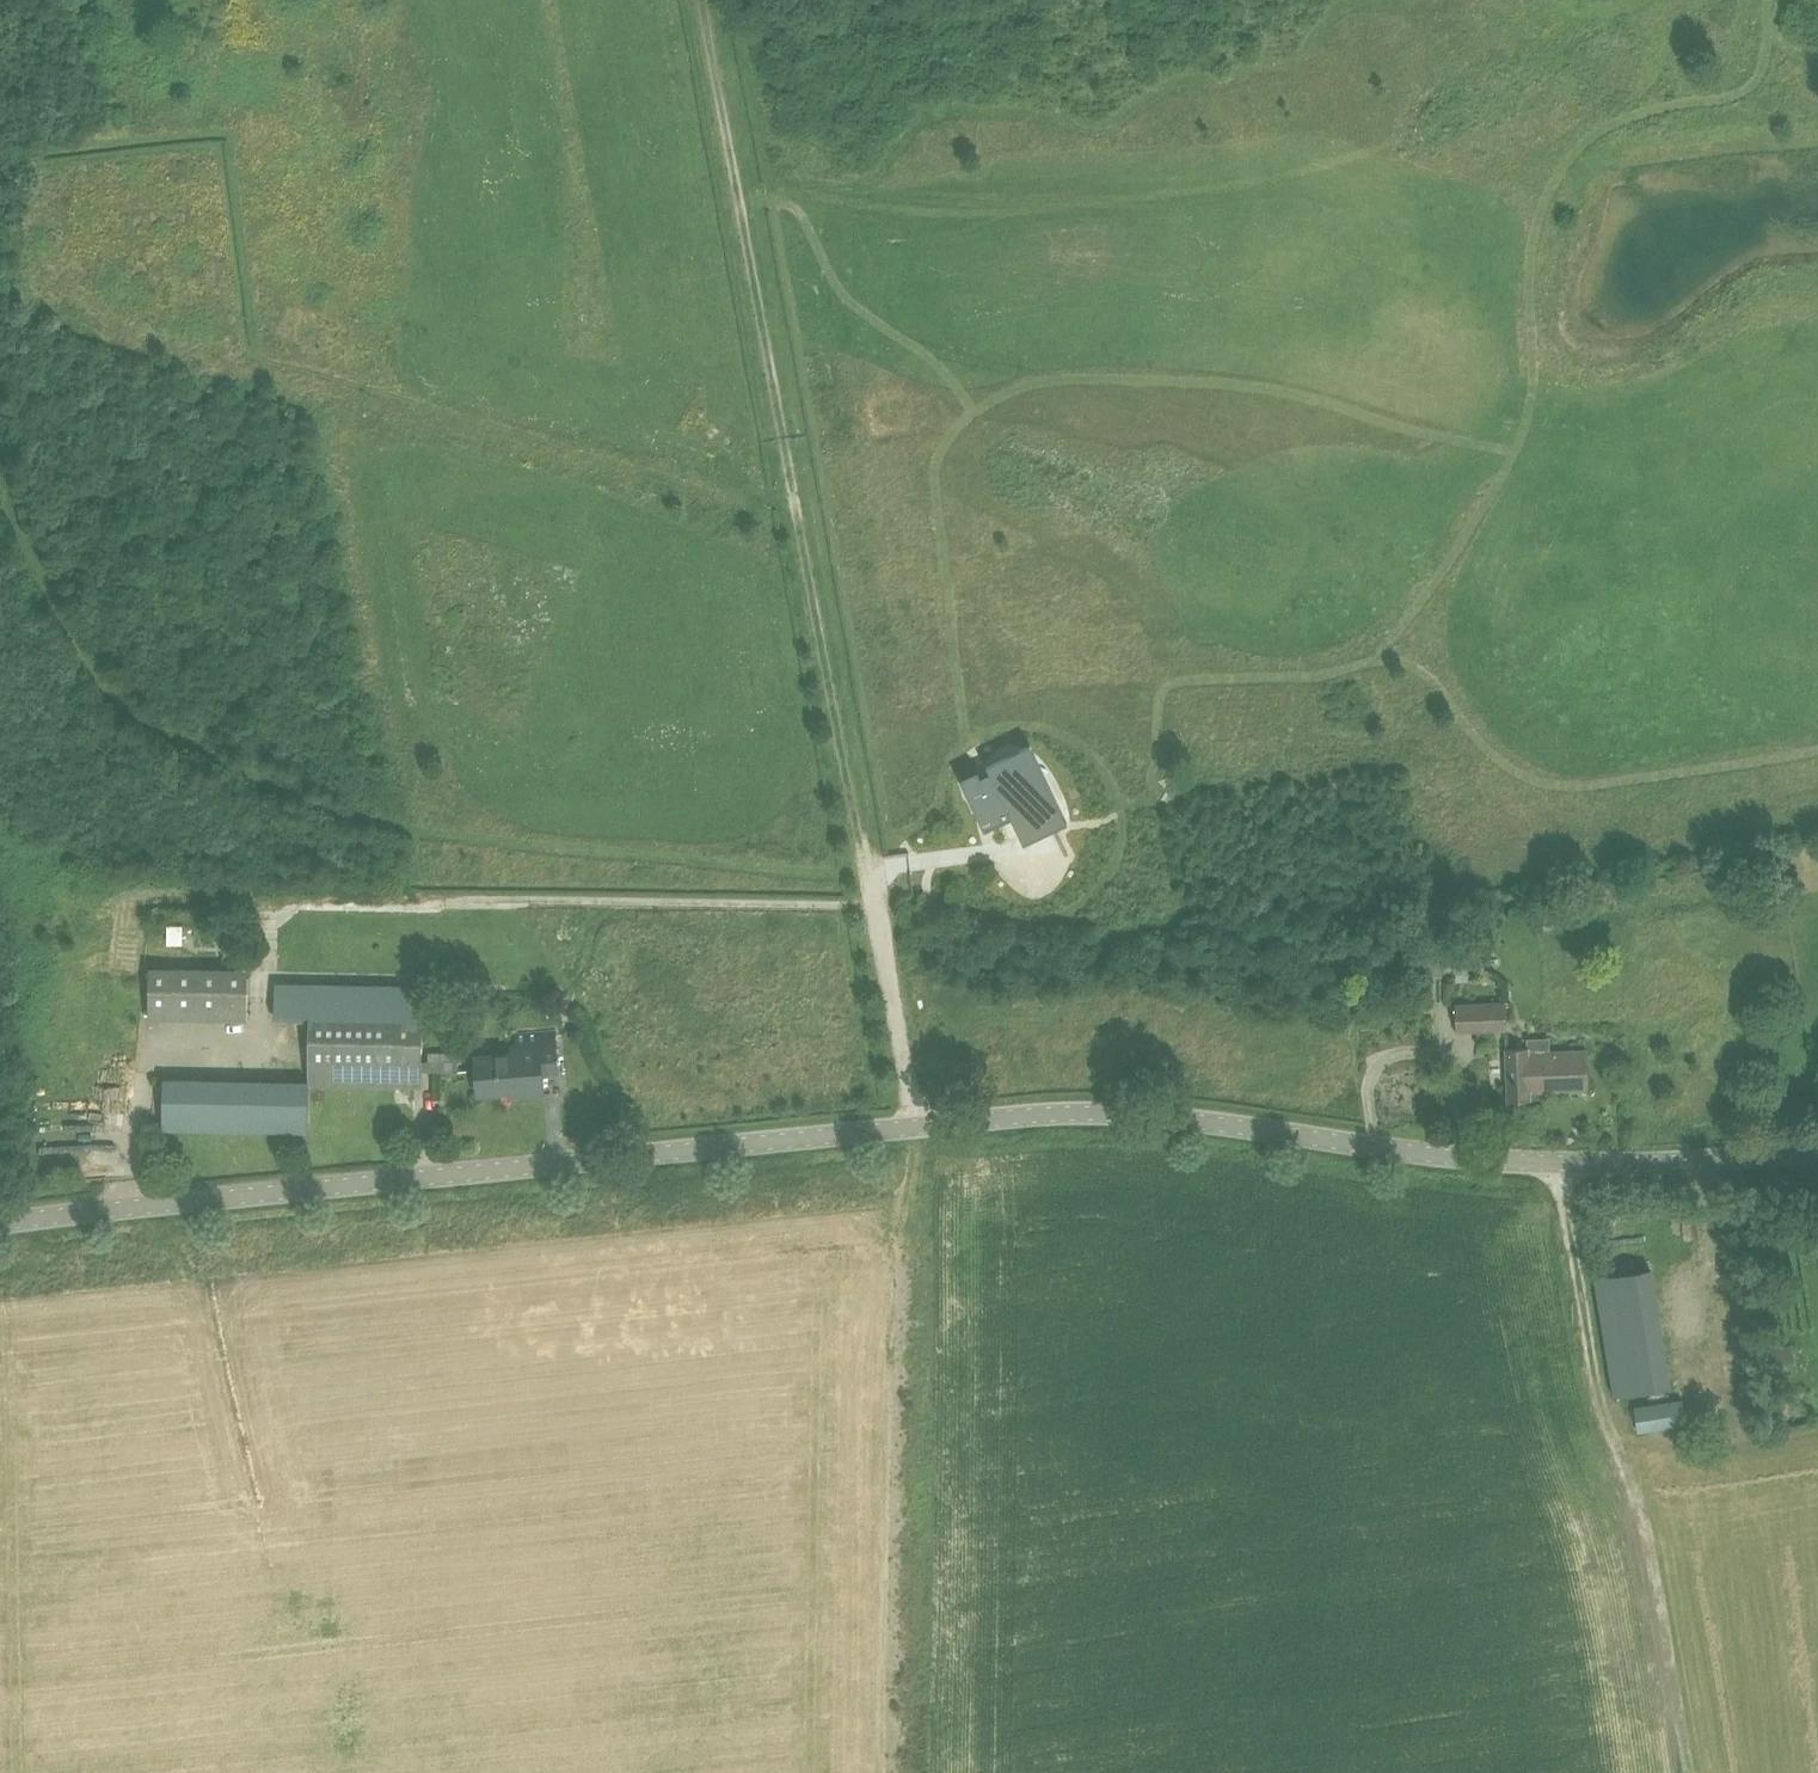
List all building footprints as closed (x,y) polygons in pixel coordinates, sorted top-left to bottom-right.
[(978,769),(961,778),(985,830),(1012,817),(1024,843),(1053,829),(1065,856),(1068,854),(1055,828),(1068,822),(1067,820),(1054,826),(1022,758),(1024,758),(1023,756),(1021,756),(1019,752),(1032,746),(1031,744),(987,765),(990,771),(981,776),(978,769)] [(188,936),(187,917),(172,918),(172,936),(188,936)] [(148,1018),(248,1021),(249,979),(150,976),(148,1018)] [(273,1016),(308,1016),(307,1080),(163,1077),(162,1129),(306,1131),(308,1084),(421,1086),(423,984),(275,982),(273,1016)] [(1505,1000),(1455,1002),(1456,1031),(1506,1030),(1505,1000)] [(517,1053),(475,1056),(479,1094),(517,1091),(517,1095),(543,1093),(541,1074),(558,1073),(554,1030),(515,1034),(517,1053)] [(1550,1050),(1526,1051),(1526,1047),(1506,1048),(1508,1099),(1530,1098),(1542,1098),(1541,1091),(1586,1089),(1585,1049),(1550,1050)] [(458,1052),(428,1051),(427,1071),(457,1072),(458,1052)] [(1651,1268),(1594,1277),(1613,1395),(1670,1386),(1651,1268)] [(1794,1361),(1791,1344),(1766,1348),(1769,1365),(1794,1361)] [(1634,1406),(1637,1431),(1686,1424),(1682,1399),(1634,1406)]
